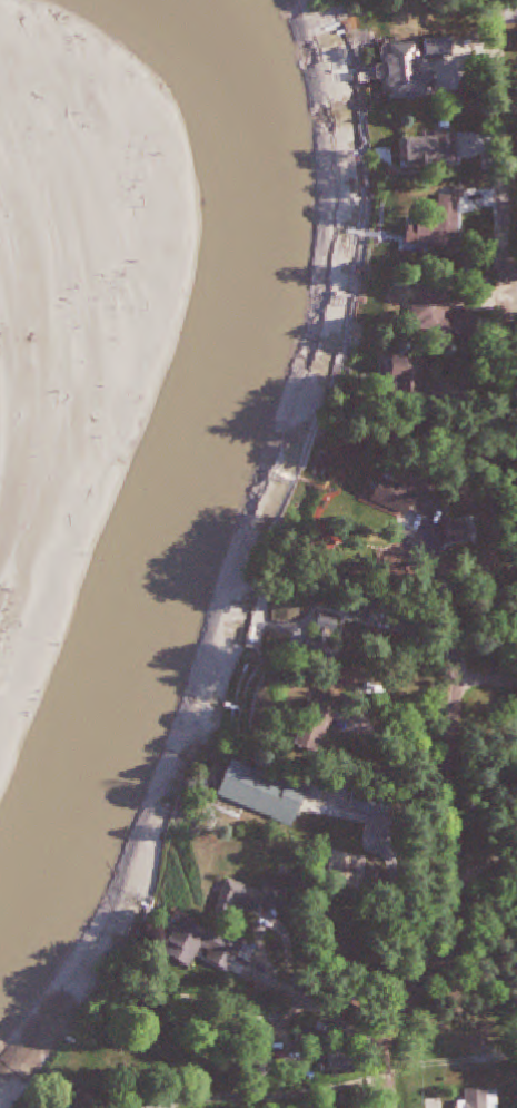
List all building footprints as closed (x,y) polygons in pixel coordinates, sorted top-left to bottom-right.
[(462,57),(460,39),(391,45),(396,99),(458,94),(455,62),(428,64),(428,59),(462,57)] [(409,137),(408,165),(457,166),(458,137),(409,137)] [(465,226),(423,223),(422,247),(464,250),(465,226)] [(420,332),(455,333),(456,287),(420,287),(420,332)] [(434,390),(436,357),(396,355),(395,389),(434,390)] [(343,657),(349,616),(320,612),(315,654),(343,657)] [(239,761),(223,799),(298,829),(313,791),(239,761)] [(392,796),(359,791),(356,813),(389,818),(392,796)] [(265,912),(268,904),(287,910),(293,892),(271,885),(269,893),(231,881),(220,917),(235,921),(240,904),(265,912)] [(196,967),(206,948),(216,953),(212,960),(237,972),(250,945),(188,915),(169,954),(196,967)] [(471,1107),(494,1107),(494,1090),(471,1090),(471,1107)] [(112,1101),(85,1092),(80,1107),(109,1107),(112,1101)]
